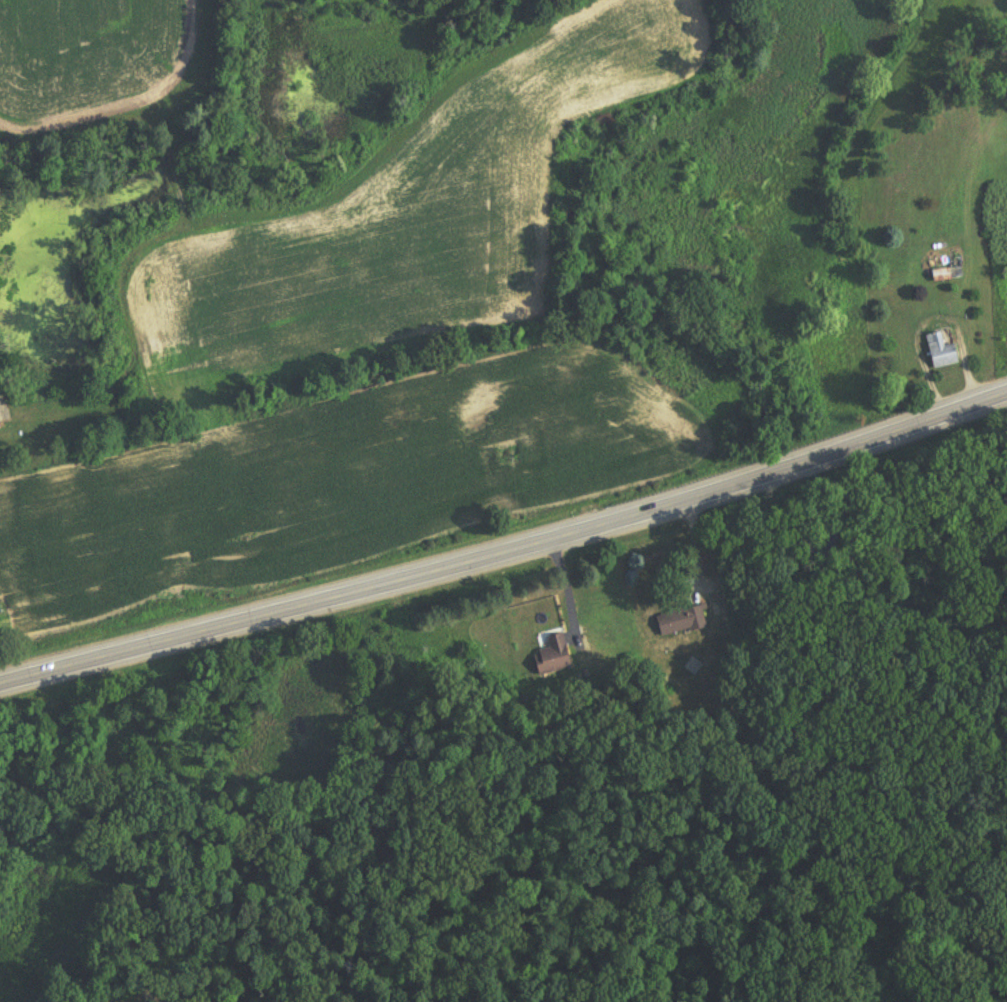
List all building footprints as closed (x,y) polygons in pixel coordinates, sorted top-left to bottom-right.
[(961,269),(933,271),(934,282),(962,279),(961,269)] [(960,364),(956,345),(946,347),(943,333),(927,336),(934,370),(960,364)] [(664,639),(710,627),(704,606),(659,617),(664,639)] [(552,651),(536,655),(542,678),(574,670),(565,635),(549,639),(552,651)]
